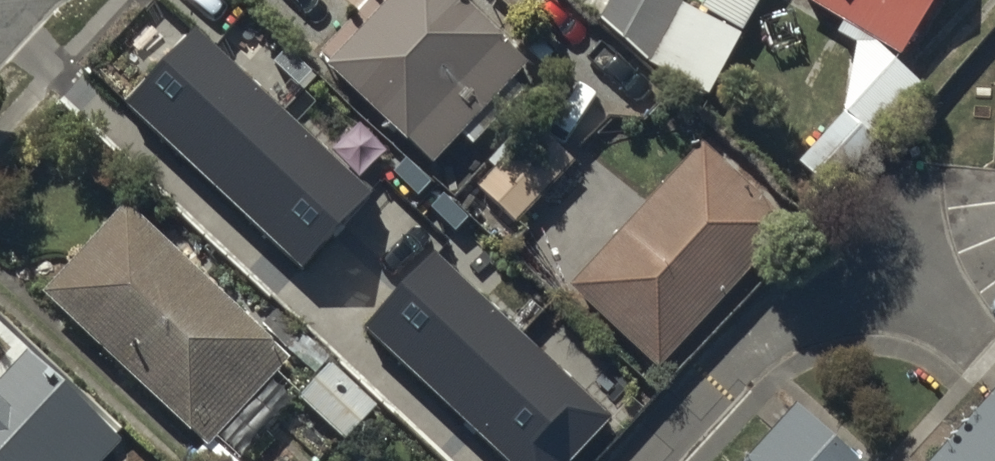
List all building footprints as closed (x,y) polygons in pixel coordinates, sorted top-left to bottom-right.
[(466,0),(383,0),(326,60),(432,159),(527,57),(466,0)] [(597,19),(647,59),(678,0),(608,0),(597,19)] [(701,4),(743,26),(757,0),(703,0),(701,4)] [(900,49),(929,0),(815,0),(900,49)] [(737,31),(681,1),(649,60),(705,90),(737,31)] [(883,140),(930,86),(879,43),(839,19),(833,29),(853,41),(843,106),(883,140)] [(369,190),(192,24),(122,98),(299,264),(369,190)] [(309,67),(285,44),(273,58),(297,80),(309,67)] [(880,148),(841,113),(798,159),(836,195),(880,148)] [(575,159),(535,121),(478,180),(518,218),(575,159)] [(790,222),(701,140),(567,282),(656,365),(790,222)] [(429,178),(405,155),(393,168),(417,191),(429,178)] [(467,214),(442,191),(430,203),(455,227),(467,214)] [(290,355),(123,200),(41,288),(208,443),(290,355)] [(434,248),(363,322),(510,460),(561,460),(607,413),(434,248)] [(24,346),(0,371),(0,460),(96,460),(120,436),(24,346)] [(374,403),(328,360),(297,394),(342,436),(374,403)] [(954,429),(990,460),(994,460),(994,384),(954,429)] [(741,460),(860,460),(795,402),(741,460)] [(924,460),(990,460),(954,429),(924,460)]
